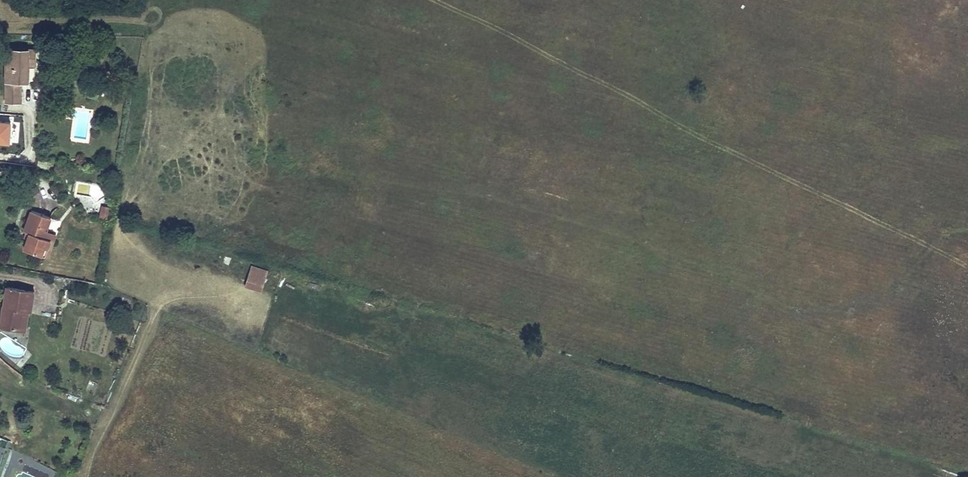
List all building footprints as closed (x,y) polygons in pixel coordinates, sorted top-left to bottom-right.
[(5,64),(4,102),(18,103),(20,82),(26,82),(27,64),(33,64),(34,52),(13,50),(11,64),(5,64)] [(0,122),(0,143),(11,144),(12,123),(0,122)] [(112,208),(103,207),(101,217),(110,219),(112,208)] [(35,213),(31,234),(36,235),(33,251),(53,255),(56,238),(51,237),(55,216),(35,213)] [(250,264),(244,285),(262,291),(268,269),(250,264)] [(33,294),(6,288),(0,323),(0,326),(26,330),(33,294)]
